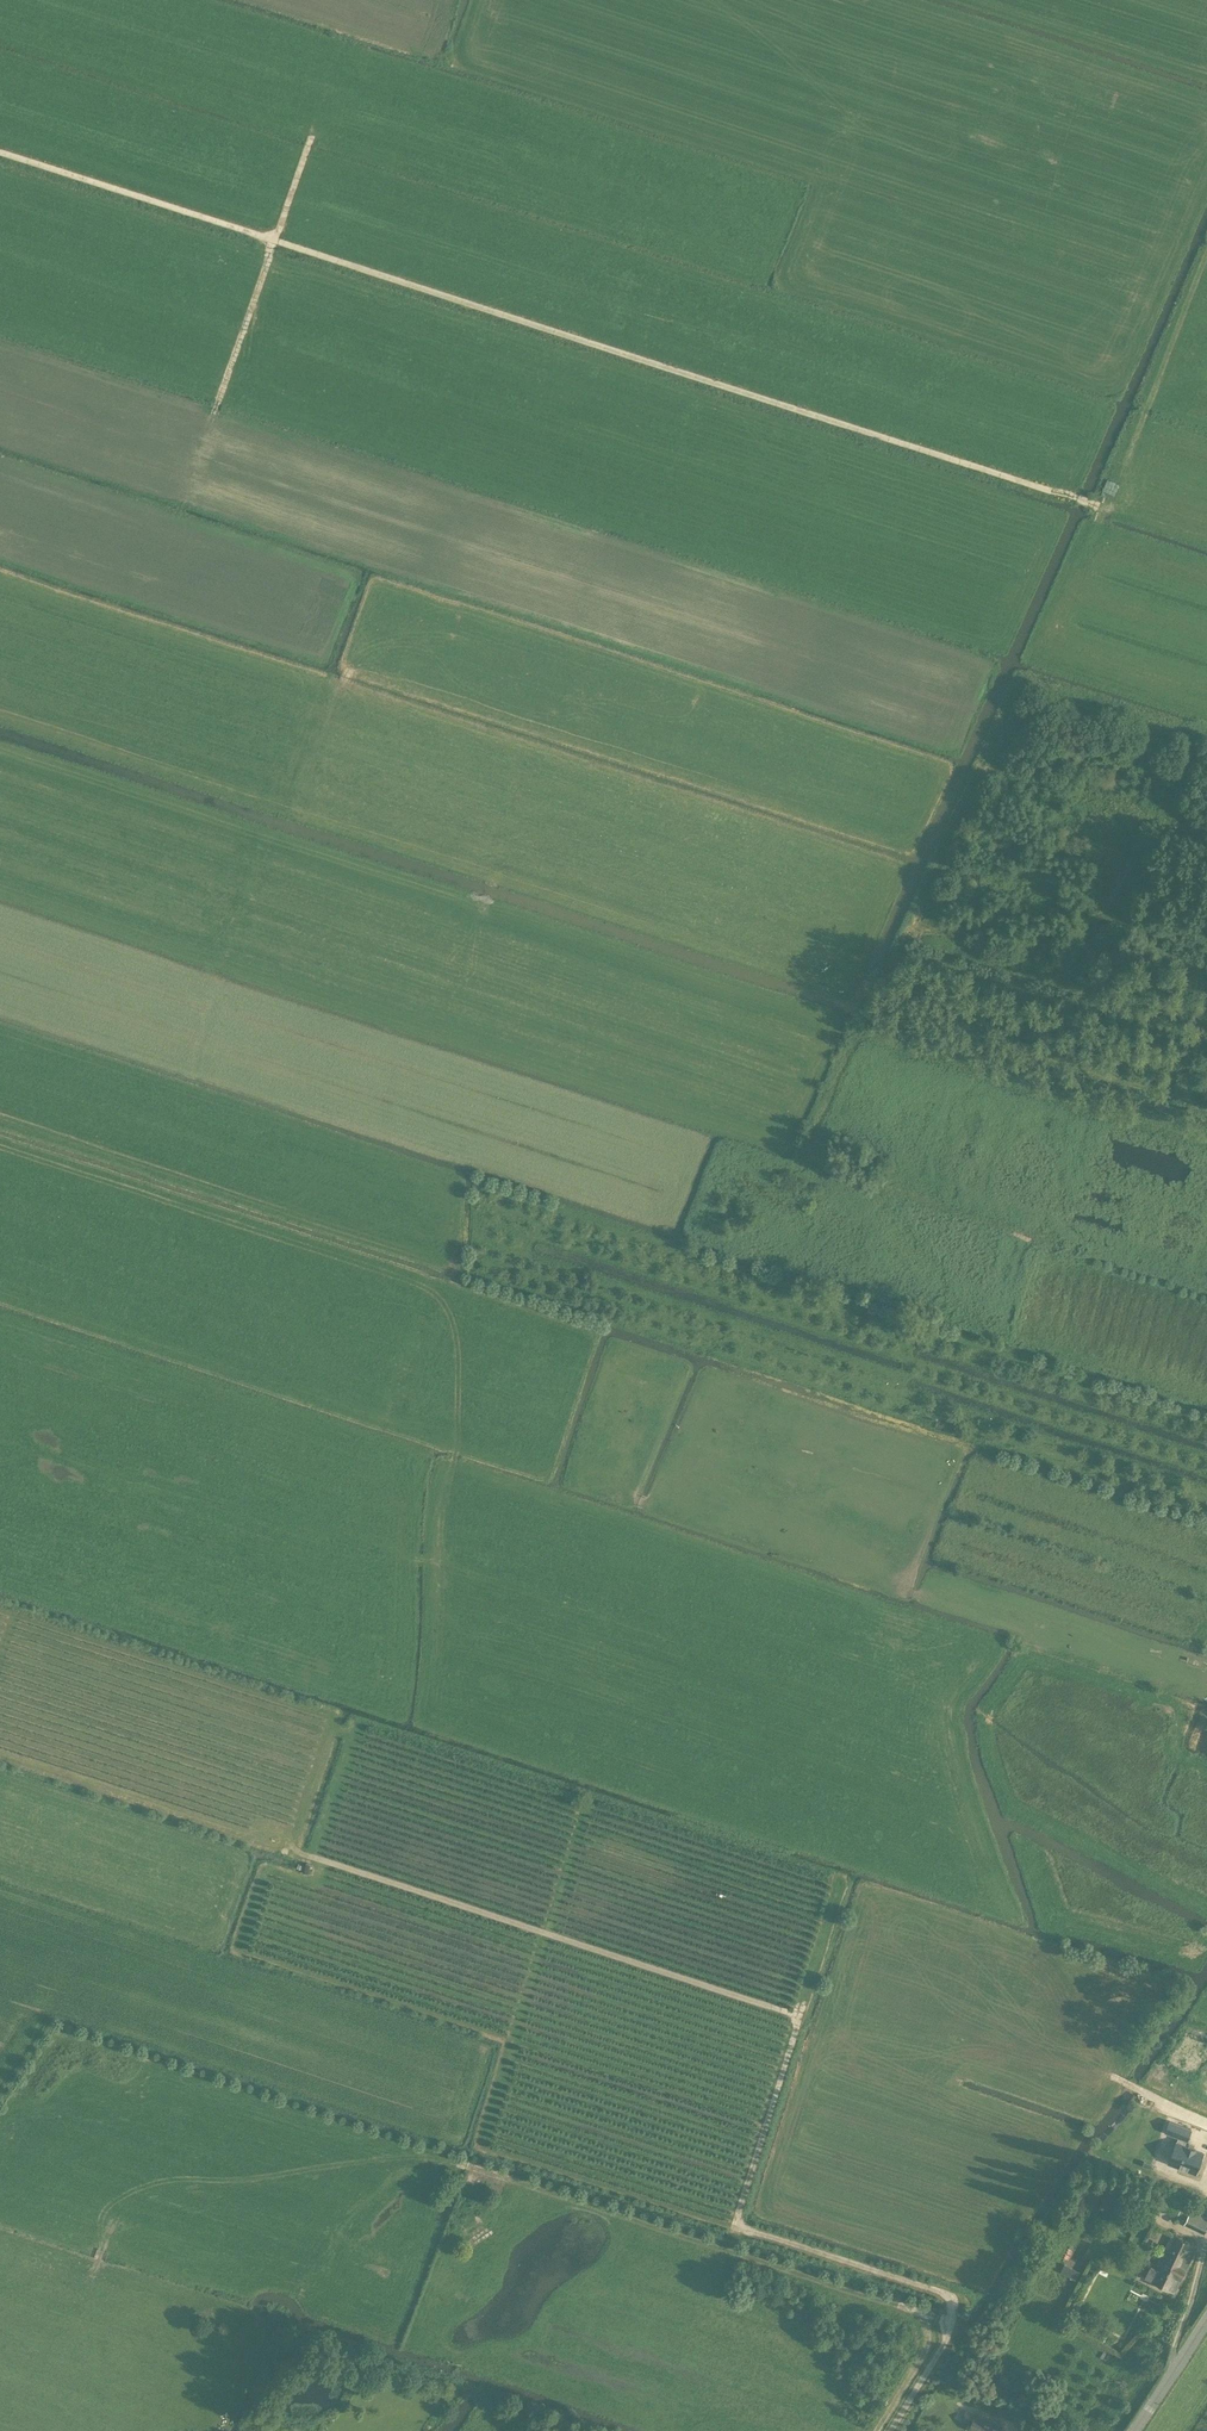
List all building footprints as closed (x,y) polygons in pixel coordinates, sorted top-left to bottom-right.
[(1172,2115),(1174,2108),(1154,2102),(1146,2127),(1206,2147),(1206,2126),(1172,2115)] [(1171,2162),(1192,2170),(1200,2150),(1173,2140),(1169,2150),(1175,2152),(1171,2162)] [(1205,2233),(1206,2228),(1206,2218),(1200,2214),(1201,2212),(1192,2207),(1190,2211),(1181,2207),(1177,2216),(1183,2219),(1182,2222),(1205,2233)] [(1197,2246),(1172,2234),(1155,2269),(1151,2267),(1145,2278),(1174,2292),(1197,2246)] [(1067,2259),(1062,2272),(1077,2279),(1083,2266),(1067,2259)] [(965,2310),(962,2315),(968,2318),(971,2313),(965,2310)] [(971,2424),(986,2430),(999,2430),(1002,2425),(976,2413),(971,2424)]
